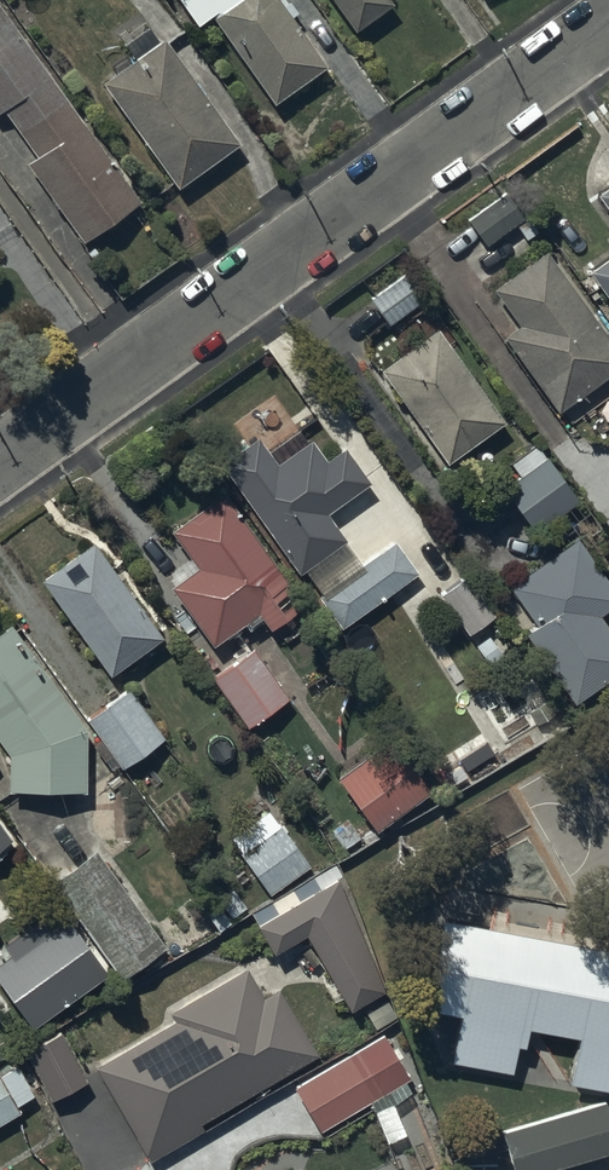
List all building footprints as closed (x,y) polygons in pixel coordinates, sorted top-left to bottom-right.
[(196,29),(210,18),(273,107),(326,69),(291,19),(297,15),(287,0),(281,0),(278,2),(277,0),(176,0),(196,29)] [(353,34),(393,6),(389,0),(329,0),(353,34)] [(25,166),(82,245),(140,203),(0,8),(0,113),(2,112),(36,159),(25,166)] [(135,62),(101,86),(177,192),(238,146),(163,41),(160,43),(148,27),(123,45),(135,62)] [(592,197),(608,222),(608,186),(592,197)] [(506,193),(465,222),(484,248),(524,219),(506,193)] [(608,323),(608,245),(573,270),(608,323)] [(500,338),(554,415),(601,381),(604,385),(608,381),(608,343),(544,252),(489,291),(515,328),(500,338)] [(388,327),(427,298),(407,271),(368,300),(388,327)] [(436,330),(379,373),(446,466),(504,425),(436,330)] [(257,439),(219,466),(298,577),(345,544),(326,517),(369,485),(344,449),(325,462),(311,441),(277,466),(257,439)] [(579,504),(537,447),(510,466),(519,478),(502,492),(535,536),(579,504)] [(195,569),(168,590),(211,649),(242,626),(248,634),(261,624),(269,634),(286,621),(280,612),(299,598),(223,494),(169,534),(195,569)] [(508,588),(535,627),(525,635),(574,707),(608,682),(608,632),(599,618),(608,611),(608,585),(577,539),(508,588)] [(92,544),(40,582),(108,679),(162,640),(92,544)] [(395,544),(316,597),(340,632),(389,596),(398,608),(414,597),(406,585),(417,577),(395,544)] [(466,579),(440,598),(468,639),(495,618),(466,579)] [(0,636),(0,746),(9,758),(8,794),(83,797),(86,731),(11,628),(0,636)] [(253,650),(210,680),(245,730),(288,700),(253,650)] [(128,692),(86,721),(121,771),(163,742),(128,692)] [(392,740),(337,780),(375,834),(430,794),(392,740)] [(242,855),(240,856),(270,896),(309,868),(266,811),(230,838),(242,855)] [(10,843),(0,828),(0,850),(10,843)] [(95,853),(52,884),(121,979),(164,947),(95,853)] [(334,866),(252,915),(259,928),(257,929),(273,956),(306,937),(348,1007),(387,984),(350,893),(334,866)] [(434,913),(417,1005),(456,1012),(448,1058),(507,1069),(516,1024),(572,1035),(564,1080),(608,1088),(608,945),(434,913)] [(173,1023),(95,1068),(150,1164),(204,1133),(199,1125),(318,1056),(278,986),(261,997),(246,971),(168,1015),(173,1023)] [(59,1033),(22,1053),(49,1101),(86,1081),(59,1033)] [(387,1036),(293,1088),(319,1134),(413,1082),(387,1036)] [(18,1115),(14,1107),(32,1097),(15,1067),(0,1076),(0,1126),(18,1115)] [(514,1169),(560,1169),(608,1156),(608,1121),(604,1105),(503,1134),(514,1169)]
